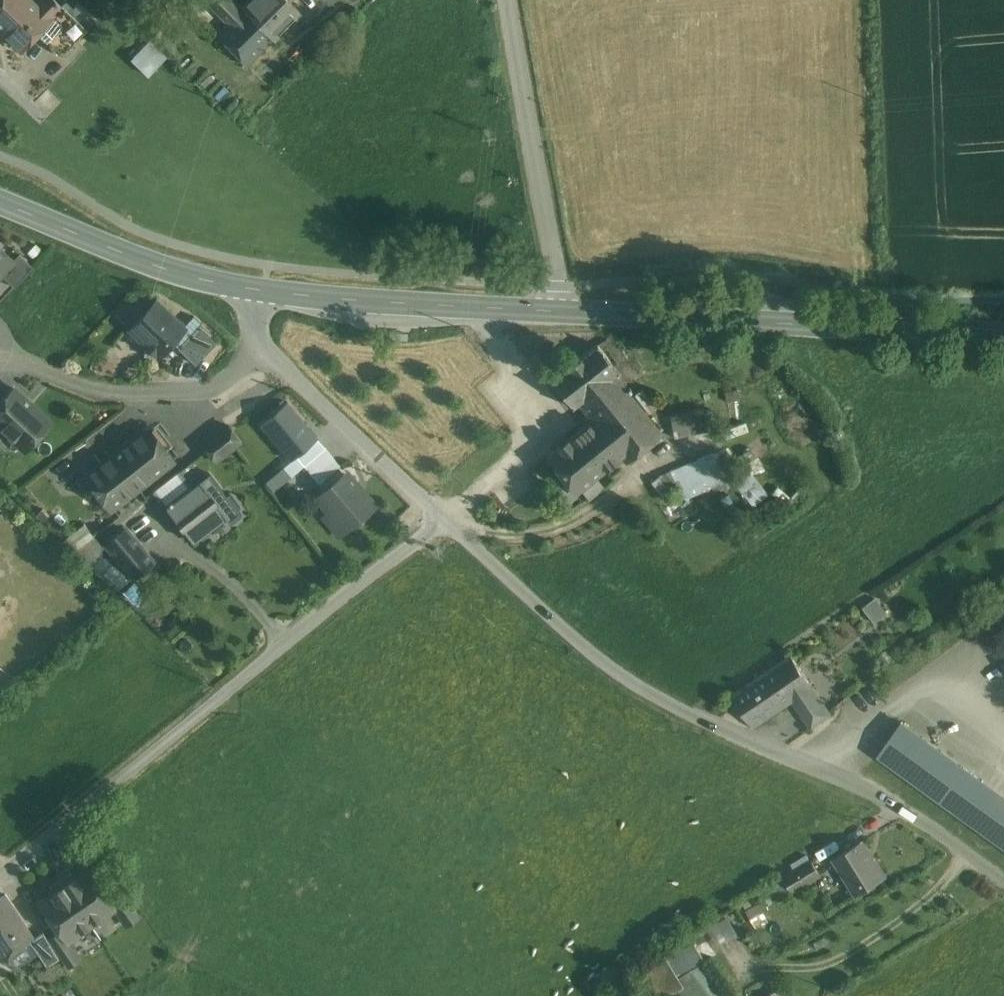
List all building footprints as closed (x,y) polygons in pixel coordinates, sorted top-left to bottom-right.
[(32,0),(0,0),(0,28),(22,49),(38,32),(63,6),(62,5),(57,0),(41,0),(36,5),(32,0)] [(232,29),(246,13),(231,0),(199,0),(232,29)] [(255,3),(283,28),(298,12),(284,0),(258,0),(255,3)] [(63,6),(38,32),(62,56),(92,26),(67,1),(62,5),(63,6)] [(283,28),(255,3),(246,13),(232,29),(226,36),(254,61),(283,28)] [(183,37),(167,21),(129,59),(145,75),(183,37)] [(1,275),(14,261),(13,260),(0,249),(0,276),(1,275)] [(19,254),(13,260),(14,261),(1,275),(14,287),(33,267),(19,254)] [(185,327),(157,300),(130,328),(144,342),(144,355),(172,354),(171,341),(185,327)] [(219,340),(201,323),(194,330),(212,347),(219,340)] [(194,330),(178,347),(196,364),(212,347),(194,330)] [(597,344),(551,379),(572,407),(578,402),(614,374),(618,371),(597,344)] [(661,432),(614,374),(578,402),(592,420),(621,455),(626,461),(661,432)] [(14,388),(0,403),(0,426),(20,445),(32,432),(37,436),(51,422),(14,388)] [(316,437),(287,401),(261,422),(290,457),(316,437)] [(710,428),(705,406),(687,411),(692,432),(710,428)] [(687,411),(669,415),(674,436),(692,432),(687,411)] [(592,420),(568,440),(567,439),(559,446),(559,447),(547,456),(576,492),(621,455),(592,420)] [(226,424),(202,442),(216,461),(240,442),(226,424)] [(147,426),(110,455),(138,490),(140,489),(139,488),(174,461),(147,426)] [(325,448),(304,465),(319,483),(340,465),(325,448)] [(719,450),(669,470),(686,492),(732,468),(719,450)] [(138,490),(110,455),(84,475),(111,511),(138,490)] [(191,461),(153,491),(193,541),(250,497),(222,463),(203,477),(191,461)] [(770,496),(749,467),(733,478),(753,507),(770,496)] [(348,474),(319,499),(331,513),(324,519),(336,533),(372,503),(348,474)] [(128,580),(85,521),(70,532),(113,591),(128,580)] [(153,560),(126,528),(106,544),(133,576),(153,560)] [(876,607),(868,613),(876,622),(883,616),(876,607)] [(792,655),(733,694),(755,726),(793,700),(814,686),(792,655)] [(833,714),(814,686),(793,700),(813,728),(833,714)] [(983,782),(902,722),(878,755),(959,815),(983,782)] [(983,782),(959,815),(1003,847),(1003,797),(983,782)] [(862,841),(834,858),(857,894),(886,876),(875,858),(873,859),(862,841)] [(812,861),(784,877),(793,891),(820,874),(812,861)] [(77,878),(65,886),(91,924),(115,908),(109,899),(88,870),(77,878)] [(50,891),(52,895),(65,886),(77,878),(75,875),(72,874),(52,887),(50,891)] [(793,891),(784,877),(774,884),(783,897),(793,891)] [(91,924),(65,886),(52,895),(41,903),(61,932),(68,941),(91,924)] [(120,891),(109,899),(115,908),(127,925),(139,917),(120,891)] [(5,897),(0,900),(0,960),(1,962),(10,956),(27,944),(34,940),(5,897)] [(758,927),(769,920),(758,902),(746,909),(758,927)] [(716,946),(739,932),(727,913),(704,927),(716,946)] [(68,941),(61,932),(50,940),(68,966),(80,958),(68,941)] [(691,935),(663,952),(685,988),(690,995),(728,995),(691,935)] [(60,960),(49,941),(39,947),(50,965),(60,960)] [(27,944),(10,956),(15,964),(32,952),(27,944)] [(663,952),(632,971),(647,995),(672,995),(674,995),(685,988),(663,952)]
